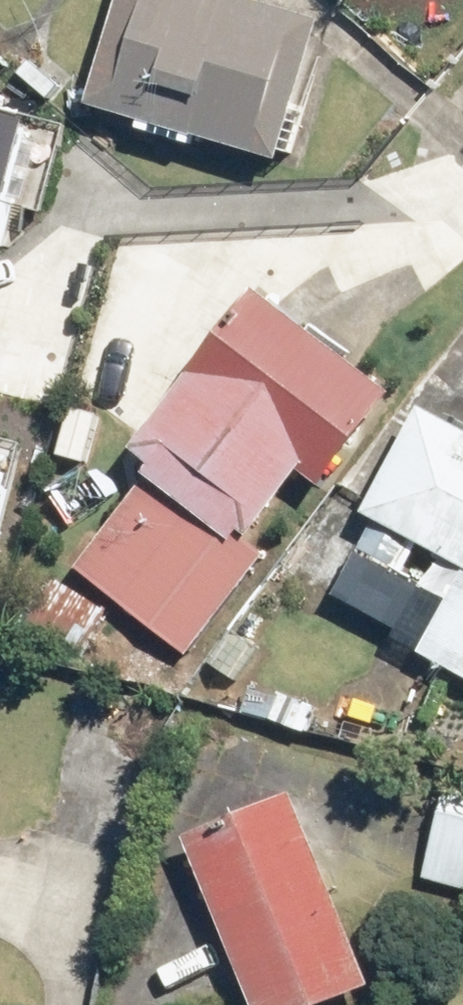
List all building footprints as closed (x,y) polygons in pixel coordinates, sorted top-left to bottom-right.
[(99,106),(273,158),(311,33),(202,0),(131,0),(99,106)] [(10,242),(44,121),(0,109),(0,239),(10,242)] [(375,395),(255,314),(84,567),(204,648),(375,395)] [(430,431),(382,513),(462,561),(462,450),(430,431)] [(15,464),(0,460),(0,522),(15,464)] [(425,656),(462,675),(462,572),(425,656)] [(451,803),(434,872),(462,879),(462,806),(451,803)] [(281,813),(191,850),(254,1004),(299,1004),(351,984),(281,813)]
